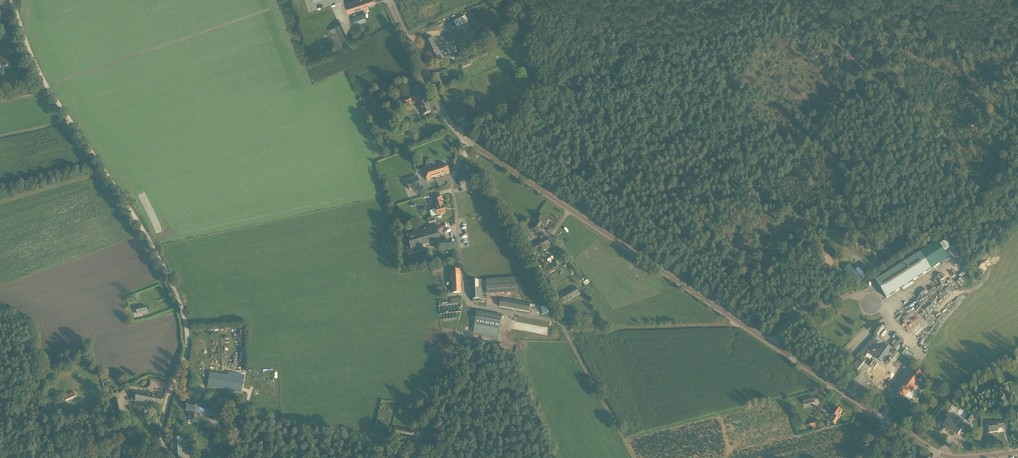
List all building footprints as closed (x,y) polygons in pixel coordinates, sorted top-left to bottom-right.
[(344,3),(347,13),(368,6),(368,4),(376,2),(375,0),(352,0),(344,3)] [(359,14),(355,16),(350,18),(352,26),(362,22),(359,14)] [(341,28),(329,34),(335,48),(347,43),(348,43),(341,28)] [(442,51),(438,44),(436,40),(432,41),(429,35),(422,39),(435,65),(443,61),(438,52),(442,51)] [(0,55),(0,70),(2,69),(5,68),(6,68),(11,66),(9,62),(8,63),(6,57),(4,57),(3,54),(0,55)] [(443,84),(438,74),(434,76),(438,86),(443,84)] [(418,83),(413,85),(408,87),(409,91),(412,90),(415,96),(413,97),(417,107),(419,106),(423,115),(431,112),(418,83)] [(479,104),(476,97),(474,93),(468,96),(470,99),(473,106),(479,104)] [(409,97),(403,99),(406,107),(412,104),(409,97)] [(466,116),(472,113),(473,115),(476,114),(473,107),(455,115),(458,122),(465,119),(465,118),(467,117),(466,116)] [(449,173),(447,165),(440,167),(439,164),(423,169),(426,180),(449,173)] [(416,187),(421,185),(417,176),(409,179),(410,182),(414,181),(416,187)] [(471,176),(459,179),(461,186),(472,184),(471,176)] [(441,215),(445,213),(443,207),(441,201),(443,200),(441,196),(433,198),(431,199),(434,210),(435,210),(436,212),(435,212),(435,215),(436,214),(437,216),(438,217),(439,217),(441,217),(441,216),(441,215)] [(542,216),(539,220),(533,229),(538,233),(541,228),(540,228),(542,224),(546,227),(547,225),(550,221),(542,216)] [(436,226),(431,227),(407,234),(411,249),(444,240),(442,235),(438,236),(436,226)] [(544,235),(540,238),(541,240),(530,247),(534,254),(545,247),(550,245),(544,235)] [(886,298),(932,269),(949,259),(938,241),(875,281),(886,298)] [(555,263),(543,270),(546,276),(558,269),(555,263)] [(863,279),(855,271),(850,265),(844,270),(858,285),(863,279)] [(461,293),(460,270),(451,270),(452,293),(461,293)] [(481,280),(471,281),(472,294),(473,300),(482,299),(481,280)] [(562,305),(580,294),(575,287),(558,297),(562,305)] [(529,312),(530,304),(501,299),(499,307),(529,312)] [(477,312),(474,328),(499,332),(502,316),(477,312)] [(888,345),(877,336),(861,354),(865,357),(868,353),(875,358),(870,366),(874,369),(876,370),(871,376),(877,381),(878,379),(884,384),(888,377),(875,368),(878,363),(880,365),(881,362),(882,363),(892,348),(887,345),(888,345)] [(892,348),(897,351),(901,345),(896,342),(892,348)] [(855,359),(847,353),(843,359),(847,363),(848,362),(851,365),(855,359)] [(861,357),(853,366),(858,370),(866,361),(861,357)] [(918,381),(921,377),(923,374),(916,369),(914,372),(898,395),(904,400),(909,393),(911,394),(920,381),(918,381)] [(241,393),(244,376),(230,373),(229,377),(210,373),(208,387),(241,393)] [(66,401),(76,396),(74,392),(64,397),(66,401)] [(162,406),(163,398),(132,393),(131,401),(136,402),(135,406),(146,408),(151,409),(152,404),(162,406)] [(815,403),(813,397),(803,399),(805,406),(815,403)] [(90,403),(91,408),(102,404),(101,400),(90,403)] [(120,401),(112,403),(116,420),(125,418),(120,401)] [(216,407),(188,402),(186,411),(190,412),(189,418),(194,419),(195,413),(214,416),(216,407)] [(837,408),(832,414),(836,417),(832,422),(835,425),(841,416),(840,415),(842,411),(837,408)] [(946,423),(943,426),(949,430),(950,429),(951,430),(954,432),(958,435),(963,428),(959,425),(954,422),(947,416),(943,421),(946,423)] [(1004,428),(1004,423),(1004,422),(988,424),(989,428),(989,433),(998,431),(998,429),(1004,428)] [(417,441),(419,433),(414,432),(414,431),(394,427),(392,436),(417,441)] [(181,438),(171,438),(172,457),(182,457),(181,438)]
